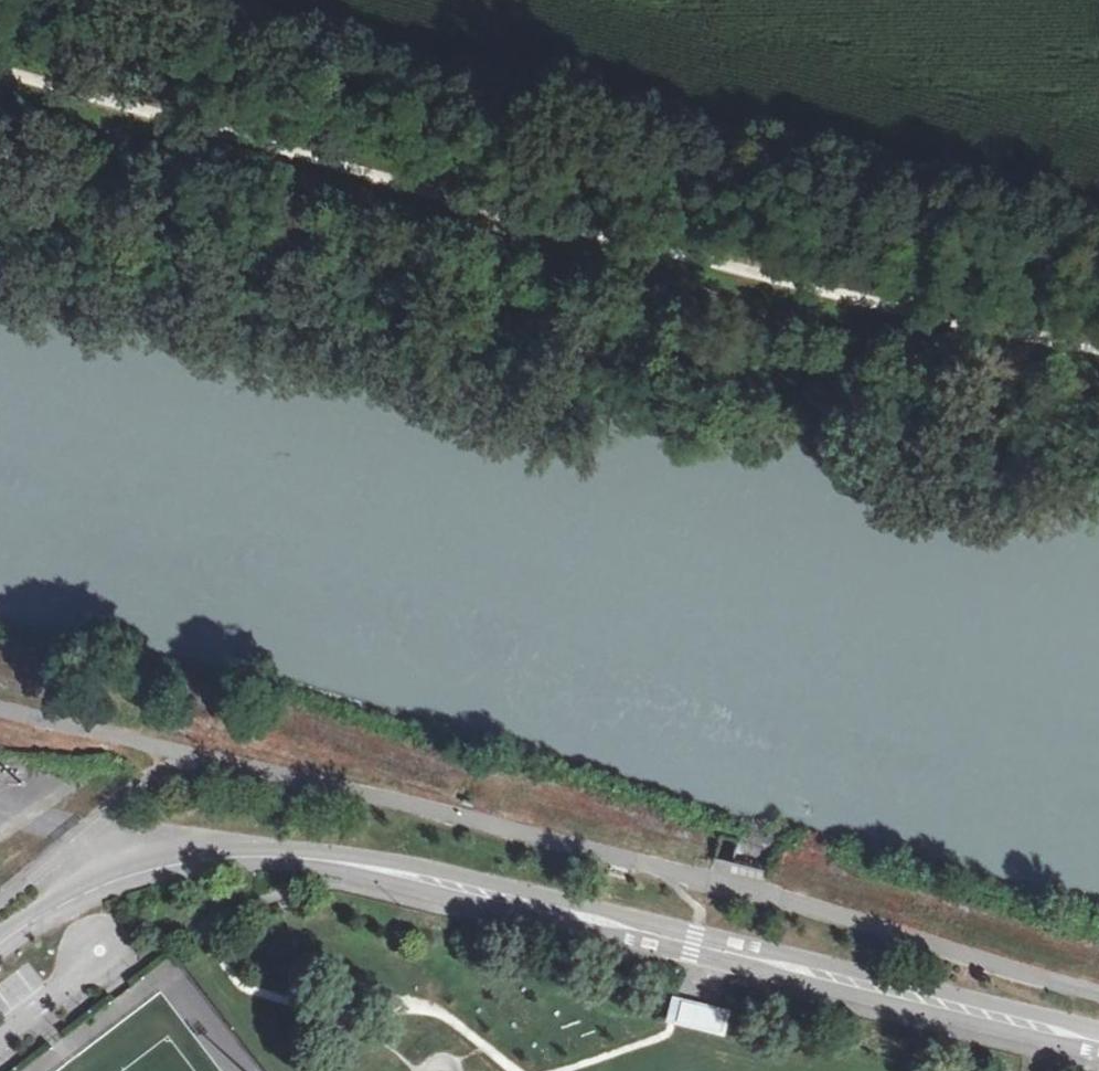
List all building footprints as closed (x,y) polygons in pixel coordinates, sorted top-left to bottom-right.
[(722,1035),(727,1015),(682,1004),(677,1024),(722,1035)]
